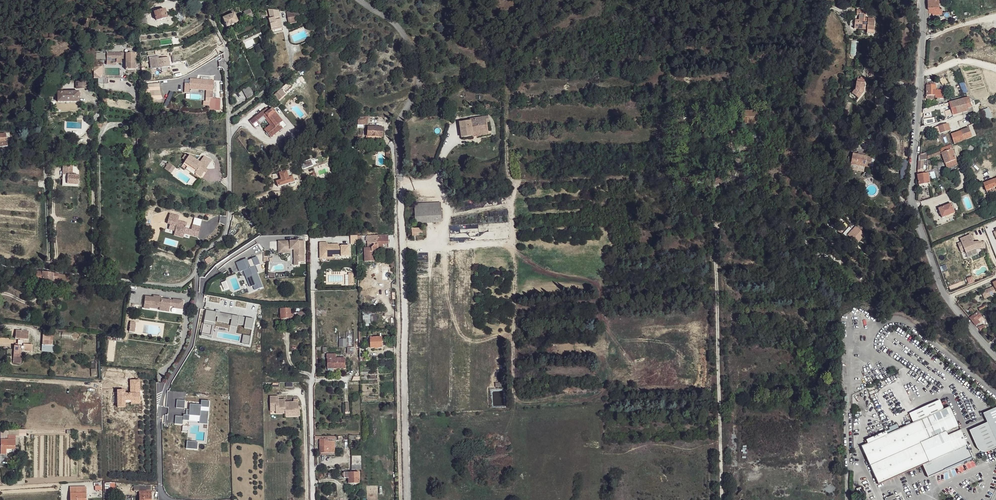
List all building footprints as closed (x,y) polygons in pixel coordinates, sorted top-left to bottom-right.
[(942,12),(941,12),(941,3),(935,3),(930,3),(930,17),(934,16),(934,18),(942,17),(944,16),(944,14),(942,12)] [(154,12),(156,21),(167,18),(164,9),(154,12)] [(174,13),(179,23),(184,17),(179,9),(174,13)] [(268,9),(270,18),(268,19),(269,20),(270,24),(271,29),(282,26),(280,19),(275,21),(274,18),(280,16),(279,11),(268,9)] [(244,12),(246,19),(252,17),(249,10),(244,12)] [(138,16),(139,22),(146,20),(145,15),(148,14),(148,12),(138,14),(138,16)] [(222,18),(226,27),(238,22),(234,13),(232,13),(229,15),(222,18)] [(287,14),(289,24),(297,23),(295,17),(297,17),(296,13),(294,13),(287,14)] [(856,21),(855,29),(867,30),(868,30),(867,19),(861,18),(861,21),(856,21)] [(97,56),(97,58),(101,58),(101,56),(107,56),(107,58),(107,63),(116,63),(122,63),(122,58),(125,58),(125,70),(136,70),(136,53),(107,53),(107,52),(101,52),(101,56),(97,56)] [(148,56),(149,65),(152,65),(153,73),(159,73),(159,68),(170,67),(169,57),(168,57),(167,53),(158,54),(159,58),(157,59),(158,62),(156,62),(153,63),(152,56),(148,56)] [(214,80),(190,79),(189,88),(210,90),(210,98),(212,98),(214,80)] [(158,83),(147,85),(150,106),(162,104),(158,83)] [(927,84),(927,96),(937,96),(937,90),(936,84),(927,84)] [(242,90),(245,96),(253,93),(249,86),(242,90)] [(281,90),(274,95),(279,101),(286,95),(281,90)] [(78,92),(58,92),(58,102),(78,102),(78,92)] [(855,100),(852,105),(857,110),(863,104),(865,95),(857,93),(855,100)] [(962,106),(963,112),(970,112),(967,99),(956,102),(957,107),(962,106)] [(949,112),(950,116),(963,112),(962,106),(957,107),(956,102),(948,104),(950,111),(949,112)] [(250,121),(255,128),(260,124),(260,123),(259,122),(267,116),(274,125),(266,132),(270,137),(282,128),(279,124),(282,121),(272,108),(269,111),(265,114),(263,111),(250,121)] [(982,110),(986,119),(992,117),(988,108),(982,110)] [(764,112),(746,112),(746,124),(764,124),(764,112)] [(267,116),(259,122),(260,123),(265,119),(270,125),(264,130),(266,132),(274,125),(267,116)] [(459,123),(461,138),(472,136),(473,136),(473,133),(487,131),(486,123),(486,122),(485,122),(484,117),(474,119),(474,121),(470,121),(459,123)] [(937,128),(939,134),(941,134),(951,130),(950,124),(937,128)] [(368,127),(367,136),(383,137),(383,128),(368,127)] [(970,128),(963,131),(965,140),(973,138),(970,128)] [(963,131),(953,134),(956,144),(965,140),(963,131)] [(928,157),(928,158),(943,153),(954,149),(952,146),(928,155),(928,157)] [(954,149),(943,153),(949,167),(958,164),(954,149)] [(854,154),(852,165),(865,168),(866,162),(873,163),(874,158),(854,154)] [(201,176),(207,167),(189,155),(185,162),(196,170),(195,172),(201,176)] [(205,157),(201,163),(207,167),(211,161),(205,157)] [(928,160),(928,158),(928,157),(921,157),(919,170),(924,171),(925,161),(928,160)] [(302,165),(303,170),(314,166),(312,160),(304,162),(305,164),(302,165)] [(196,170),(185,162),(183,164),(195,172),(196,170)] [(173,166),(169,163),(164,169),(168,172),(173,166)] [(73,166),(63,165),(62,185),(78,185),(79,176),(72,176),(73,166)] [(282,179),(277,181),(278,187),(290,183),(291,185),(295,184),(292,173),(291,173),(290,169),(280,172),(282,179)] [(931,174),(920,175),(922,185),(931,184),(931,174)] [(988,194),(995,191),(995,185),(994,181),(984,185),(988,194)] [(414,204),(415,224),(442,222),(441,209),(423,210),(423,204),(414,204)] [(950,204),(938,208),(941,217),(954,213),(950,204)] [(508,223),(448,225),(449,242),(509,239),(508,223)] [(858,228),(850,236),(858,244),(863,238),(862,237),(865,234),(858,228)] [(971,233),(960,238),(961,241),(957,243),(961,252),(966,249),(967,252),(983,246),(980,239),(974,242),(971,233)] [(369,236),(370,243),(374,246),(372,248),(364,248),(365,261),(376,261),(376,252),(378,249),(388,248),(388,235),(377,236),(369,236)] [(302,241),(279,241),(279,249),(295,250),(295,266),(299,266),(299,263),(305,263),(305,249),(302,249),(302,241)] [(327,243),(319,243),(320,257),(327,257),(327,255),(334,255),(341,255),(341,256),(349,256),(349,250),(346,250),(346,246),(338,246),(333,247),(333,245),(327,245),(327,243)] [(36,272),(35,282),(52,284),(52,283),(70,285),(71,276),(36,272)] [(984,292),(987,298),(995,294),(995,286),(984,292)] [(152,298),(144,297),(143,308),(149,309),(149,308),(149,306),(157,307),(159,307),(169,309),(169,306),(174,307),(174,308),(181,309),(182,301),(172,300),(172,301),(160,299),(160,300),(158,300),(159,297),(153,296),(152,298)] [(253,318),(206,309),(204,319),(214,321),(216,315),(218,316),(217,320),(228,322),(229,318),(231,318),(230,324),(236,325),(237,323),(244,325),(244,327),(251,328),(253,318)] [(281,318),(291,318),(290,309),(280,309),(280,313),(281,318)] [(980,311),(973,318),(978,325),(987,318),(985,316),(980,311)] [(354,316),(318,316),(318,347),(320,347),(323,347),(326,347),(348,347),(353,347),(354,347),(354,316)] [(16,330),(15,339),(18,339),(17,346),(14,346),(13,357),(21,357),(22,350),(23,350),(23,351),(32,352),(32,345),(28,344),(23,344),(24,340),(28,340),(29,331),(16,330)] [(250,335),(243,334),(241,342),(248,343),(250,335)] [(43,335),(42,345),(52,345),(52,340),(49,340),(49,335),(43,335)] [(370,338),(370,343),(371,348),(375,348),(375,349),(378,349),(378,348),(382,348),(382,338),(373,338),(373,335),(370,335),(370,336),(368,336),(368,339),(370,338)] [(359,349),(359,358),(368,357),(368,348),(362,348),(359,349)] [(327,354),(327,359),(327,367),(336,367),(336,369),(345,369),(345,358),(335,358),(335,354),(327,354)] [(285,417),(300,417),(300,407),(298,407),(298,402),(290,402),(290,403),(285,403),(285,400),(279,400),(278,397),(270,397),(270,415),(285,414),(285,417)] [(202,406),(191,406),(191,412),(191,415),(188,415),(188,418),(185,418),(185,420),(177,420),(178,428),(186,428),(185,424),(191,424),(191,418),(202,418),(202,423),(210,423),(210,412),(202,412),(202,408),(210,408),(209,401),(201,401),(202,406)] [(869,442),(862,445),(878,484),(922,464),(928,476),(972,458),(951,407),(943,409),(940,401),(917,411),(920,420),(888,434),(887,431),(867,439),(869,442)] [(185,403),(177,403),(177,412),(185,412),(185,403)] [(989,423),(995,439),(995,408),(985,413),(989,423)] [(989,423),(970,430),(978,447),(982,451),(989,451),(995,448),(995,439),(989,423)] [(0,440),(0,454),(6,454),(6,449),(6,446),(15,446),(15,436),(8,436),(8,440),(0,440)] [(315,436),(315,439),(320,439),(320,453),(335,453),(334,441),(328,441),(328,440),(335,440),(335,436),(315,436)] [(197,449),(198,441),(187,440),(186,448),(197,449)] [(352,456),(352,465),(361,465),(361,456),(352,456)] [(344,473),(342,474),(342,476),(344,476),(344,478),(349,478),(349,484),(359,484),(359,472),(344,473)] [(104,482),(104,492),(114,492),(114,482),(104,482)] [(70,499),(86,499),(86,487),(70,487),(70,499)] [(139,499),(151,499),(151,491),(139,491),(139,499)]
